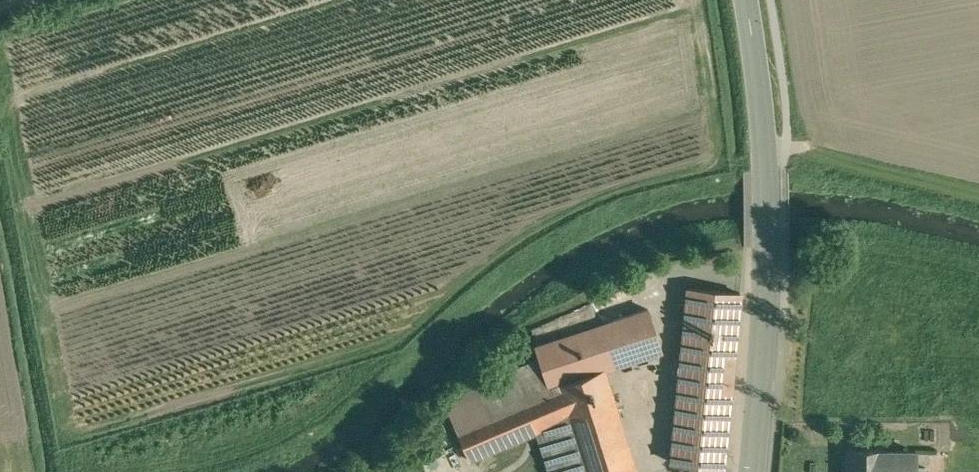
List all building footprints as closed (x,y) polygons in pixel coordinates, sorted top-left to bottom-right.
[(740,293),(688,288),(678,389),(730,394),(740,293)] [(535,345),(539,358),(496,376),(480,392),(488,412),(455,426),(469,459),(537,431),(550,471),(636,471),(603,369),(661,350),(648,309),(535,345)] [(730,394),(678,389),(671,462),(723,467),(730,394)] [(847,449),(846,471),(916,471),(916,451),(882,451),(883,449),(847,449)]
